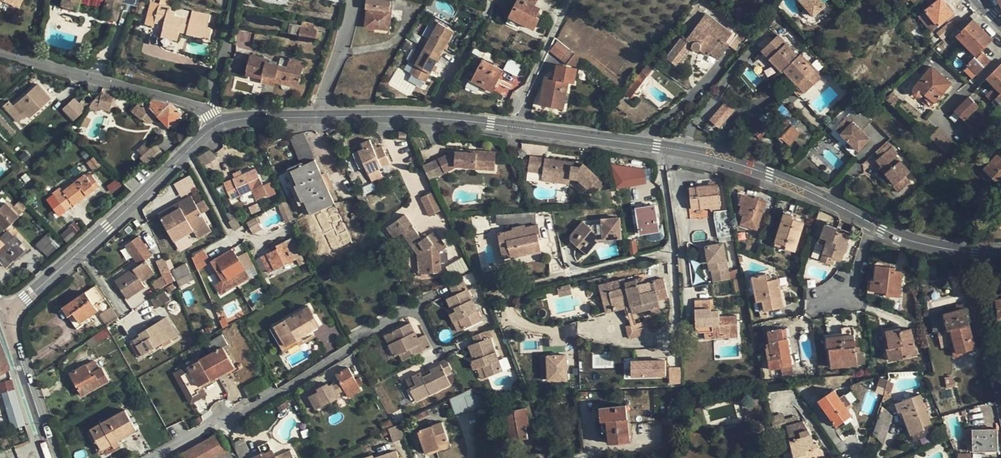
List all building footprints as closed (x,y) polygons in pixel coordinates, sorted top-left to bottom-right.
[(21,9),(25,0),(0,0),(21,9)] [(77,10),(80,0),(65,0),(64,7),(77,10)] [(108,1),(103,18),(117,21),(123,0),(106,0),(108,1)] [(367,29),(391,31),(393,11),(391,11),(392,2),(373,0),(368,0),(367,10),(369,10),(367,29)] [(509,21),(518,26),(519,23),(535,31),(541,20),(538,18),(543,9),(537,6),(540,0),(520,0),(509,21)] [(817,18),(829,7),(822,0),(802,0),(802,1),(817,18)] [(922,19),(933,33),(956,14),(944,0),(922,19)] [(180,34),(211,41),(213,31),(209,30),(212,17),(194,13),(192,21),(176,17),(177,14),(172,13),(174,8),(160,5),(156,25),(165,27),(163,37),(179,41),(180,34)] [(684,37),(667,60),(678,68),(692,50),(699,55),(702,51),(710,57),(712,54),(721,61),(731,47),(727,44),(734,35),(707,14),(688,40),(684,37)] [(968,66),(979,76),(993,62),(983,52),(995,40),(975,21),(959,37),(978,56),(968,66)] [(412,74),(427,83),(455,32),(440,24),(421,58),(417,56),(413,63),(417,65),(412,74)] [(938,34),(944,40),(954,32),(948,25),(938,34)] [(34,41),(40,43),(45,28),(39,26),(34,41)] [(302,29),(301,40),(318,42),(319,31),(302,29)] [(780,77),(801,99),(823,79),(802,56),(800,58),(780,36),(763,52),(783,74),(780,77)] [(554,48),(548,59),(567,69),(573,59),(554,48)] [(276,83),(299,88),(305,63),(292,60),(290,68),(268,63),(268,60),(253,56),(248,75),(264,79),(263,83),(276,86),(276,83)] [(474,81),(493,92),(504,71),(485,61),(479,71),(474,68),(470,76),(475,79),(474,81)] [(651,63),(628,93),(634,98),(657,68),(651,63)] [(581,67),(579,74),(592,79),(594,72),(581,67)] [(924,96),(934,106),(953,84),(933,68),(915,90),(915,94),(918,97),(920,98),(924,96)] [(990,80),(1000,92),(1000,68),(990,80)] [(546,78),(541,106),(565,109),(569,83),(574,84),(576,73),(554,69),(552,80),(546,78)] [(8,112),(20,125),(29,117),(31,119),(52,100),(38,85),(8,112)] [(91,105),(89,110),(98,112),(98,110),(110,113),(116,92),(104,89),(103,94),(91,105)] [(61,109),(73,121),(86,110),(74,97),(61,109)] [(957,112),(977,132),(992,118),(972,97),(957,112)] [(79,102),(85,109),(89,106),(82,99),(79,102)] [(134,112),(143,121),(144,120),(148,125),(154,124),(160,117),(171,129),(188,111),(169,104),(155,100),(143,100),(134,112)] [(724,102),(708,120),(719,129),(735,111),(724,102)] [(838,128),(860,151),(873,139),(864,131),(875,120),(868,113),(859,116),(854,111),(838,128)] [(786,118),(772,132),(784,144),(786,142),(791,147),(803,134),(786,118)] [(750,130),(761,140),(771,129),(760,119),(750,130)] [(932,137),(947,151),(955,143),(940,128),(932,137)] [(305,206),(310,217),(336,204),(330,191),(336,189),(329,173),(324,176),(317,162),(307,167),(305,164),(315,160),(304,135),(292,140),(304,164),(289,171),(295,184),(292,186),(302,207),(305,206)] [(355,155),(362,170),(367,168),(374,182),(385,177),(381,170),(392,164),(384,147),(381,148),(378,144),(374,146),(371,141),(363,145),(365,150),(355,155)] [(137,150),(144,157),(152,149),(144,142),(137,150)] [(883,171),(905,194),(916,184),(910,177),(914,173),(899,157),(901,155),(890,143),(879,153),(883,158),(880,161),(886,168),(883,171)] [(144,161),(153,169),(166,158),(158,148),(144,161)] [(202,159),(208,168),(217,162),(212,153),(202,159)] [(425,168),(432,182),(457,170),(457,169),(466,169),(466,171),(498,172),(498,153),(479,153),(479,155),(455,154),(425,168)] [(1000,186),(1000,156),(1000,155),(985,172),(1000,186)] [(533,157),(530,171),(544,174),(543,181),(569,186),(571,181),(579,182),(582,186),(580,188),(588,196),(591,193),(596,198),(604,189),(598,184),(600,181),(593,175),(595,175),(593,166),(582,168),(583,171),(574,169),(575,166),(533,157)] [(227,184),(234,200),(254,191),(259,201),(270,196),(271,198),(278,195),(273,183),(265,186),(258,170),(227,184)] [(46,198),(60,217),(67,211),(67,210),(73,205),(74,207),(100,186),(91,175),(87,179),(85,176),(64,192),(60,187),(46,198)] [(180,196),(196,188),(189,175),(173,184),(180,196)] [(608,187),(613,204),(622,201),(624,207),(638,205),(634,182),(618,184),(608,187)] [(692,188),(695,210),(703,209),(703,210),(712,209),(713,211),(722,210),(720,185),(692,188)] [(423,199),(431,217),(444,211),(435,193),(423,199)] [(746,215),(743,225),(759,230),(768,204),(758,201),(758,199),(744,195),(741,205),(744,206),(741,213),(746,215)] [(161,216),(177,243),(195,232),(200,240),(213,232),(203,214),(206,213),(201,204),(198,206),(193,197),(161,216)] [(1,235),(22,215),(9,202),(3,207),(0,204),(0,234),(1,235)] [(279,206),(288,225),(297,221),(288,202),(279,206)] [(639,210),(643,236),(650,235),(651,240),(653,242),(662,241),(664,238),(663,231),(661,230),(658,207),(639,210)] [(716,213),(719,224),(721,224),(723,235),(734,233),(729,210),(716,213)] [(786,214),(777,246),(797,252),(806,223),(794,219),(794,217),(786,214)] [(232,224),(235,231),(241,228),(234,216),(229,218),(233,224),(232,224)] [(407,216),(389,229),(397,240),(405,234),(421,256),(422,275),(444,274),(443,265),(451,265),(450,249),(437,232),(425,240),(407,216)] [(248,224),(255,235),(264,230),(260,224),(262,223),(259,218),(248,224)] [(570,240),(589,256),(602,240),(625,238),(623,219),(604,220),(604,224),(597,225),(592,228),(585,223),(570,240)] [(501,244),(504,260),(543,252),(539,235),(542,234),(540,225),(528,228),(527,226),(514,228),(515,231),(500,234),(502,243),(501,244)] [(827,225),(822,241),(829,244),(823,261),(834,264),(836,260),(843,262),(851,236),(838,231),(839,229),(827,225)] [(7,269),(14,262),(16,264),(30,251),(28,249),(25,252),(21,247),(25,243),(18,236),(16,238),(10,232),(2,239),(0,237),(0,261),(7,269)] [(38,246),(43,251),(54,241),(49,235),(38,246)] [(368,242),(375,256),(386,251),(379,237),(368,242)] [(117,282),(129,300),(147,289),(144,284),(157,275),(148,261),(154,257),(141,238),(128,247),(141,266),(117,282)] [(631,243),(634,258),(641,256),(638,242),(631,243)] [(263,258),(271,274),(297,261),(288,243),(274,249),(276,252),(263,258)] [(702,247),(704,263),(710,263),(711,271),(713,271),(715,283),(730,281),(726,244),(702,247)] [(234,250),(211,264),(223,285),(244,273),(240,267),(243,265),(234,250)] [(194,257),(200,271),(211,264),(203,251),(194,257)] [(163,274),(165,280),(167,279),(169,283),(174,280),(165,262),(159,264),(164,273),(163,274)] [(173,271),(182,291),(195,285),(192,276),(193,275),(188,265),(173,271)] [(874,281),(873,290),(889,292),(889,295),(902,297),(905,272),(897,272),(897,268),(879,266),(877,281),(874,281)] [(926,267),(926,276),(940,275),(939,266),(926,267)] [(731,272),(733,280),(742,278),(740,270),(731,272)] [(755,277),(761,311),(767,310),(767,312),(786,308),(780,276),(774,277),(773,275),(769,276),(769,274),(755,277)] [(451,314),(459,332),(484,320),(463,278),(450,285),(455,295),(448,299),(454,313),(451,314)] [(601,286),(608,315),(623,311),(625,317),(630,315),(633,326),(628,327),(631,341),(647,337),(644,324),(638,325),(635,314),(652,310),(654,316),(663,314),(660,302),(670,299),(665,281),(648,285),(647,279),(628,284),(626,280),(601,286)] [(738,280),(739,292),(748,292),(745,280),(738,280)] [(66,309),(80,329),(91,322),(90,319),(101,312),(97,306),(106,300),(98,287),(66,309)] [(156,308),(169,299),(164,292),(151,302),(156,308)] [(271,295),(274,301),(279,298),(275,292),(271,295)] [(697,301),(699,333),(706,333),(706,339),(740,338),(739,317),(722,318),(721,312),(713,312),(712,300),(697,301)] [(954,331),(960,354),(978,348),(966,306),(945,311),(951,332),(954,331)] [(272,330),(287,353),(301,345),(302,347),(317,338),(313,331),(322,326),(310,307),(272,330)] [(102,314),(109,326),(119,320),(112,308),(102,314)] [(132,344),(141,359),(163,345),(165,348),(173,344),(172,342),(180,337),(168,318),(140,335),(142,337),(132,344)] [(387,335),(397,356),(401,354),(404,360),(434,347),(428,334),(422,337),(414,322),(387,335)] [(888,346),(891,361),(919,356),(914,329),(903,332),(902,328),(888,331),(891,345),(888,346)] [(96,338),(100,343),(113,334),(109,329),(96,338)] [(473,363),(477,371),(480,370),(484,381),(505,372),(491,338),(493,337),(490,330),(473,338),(476,344),(470,347),(476,362),(473,363)] [(783,369),(784,377),(795,375),(788,330),(770,333),(771,344),(768,345),(772,371),(783,369)] [(939,333),(940,341),(950,339),(949,331),(939,333)] [(188,369),(201,391),(221,380),(222,383),(230,378),(227,373),(236,368),(226,350),(232,347),(225,336),(209,346),(214,354),(202,360),(201,358),(189,364),(191,367),(188,369)] [(829,338),(830,349),(832,349),(834,368),(867,365),(866,352),(858,353),(856,336),(829,338)] [(10,371),(0,345),(0,375),(10,371)] [(568,381),(567,355),(545,355),(546,382),(568,381)] [(592,356),(593,368),(613,367),(613,356),(592,356)] [(665,358),(666,388),(684,387),(683,357),(665,358)] [(966,358),(957,361),(959,367),(968,364),(966,358)] [(407,380),(417,401),(452,384),(448,375),(454,372),(448,359),(441,363),(442,365),(423,374),(422,373),(407,380)] [(73,374),(85,397),(111,383),(104,369),(100,371),(95,362),(73,374)] [(810,368),(811,378),(820,377),(818,367),(810,368)] [(312,397),(320,410),(339,400),(337,397),(348,392),(351,398),(363,392),(351,369),(339,376),(343,383),(336,387),(335,385),(332,387),(330,384),(320,389),(321,392),(312,397)] [(0,384),(13,429),(26,426),(13,380),(0,384)] [(245,390),(250,399),(268,389),(263,380),(245,390)] [(880,380),(877,388),(883,391),(887,383),(880,380)] [(450,400),(457,416),(485,404),(484,395),(473,389),(450,400)] [(822,403),(819,405),(825,413),(828,411),(839,427),(854,416),(836,391),(821,402),(822,403)] [(887,393),(884,403),(890,406),(893,401),(892,395),(887,393)] [(898,405),(912,441),(936,432),(935,430),(946,426),(943,418),(932,422),(922,396),(898,405)] [(487,399),(488,413),(498,412),(497,398),(487,399)] [(502,419),(503,427),(509,426),(514,450),(523,448),(521,439),(530,437),(528,427),(531,426),(527,409),(525,409),(523,403),(514,404),(516,412),(506,414),(507,418),(502,419)] [(90,433),(103,457),(123,446),(121,442),(150,425),(138,405),(90,433)] [(603,409),(605,433),(608,432),(609,443),(631,441),(628,407),(603,409)] [(878,436),(884,444),(893,417),(886,410),(878,436)] [(419,415),(421,420),(431,416),(429,411),(419,415)] [(787,457),(827,457),(826,454),(824,452),(821,450),(819,443),(816,444),(815,436),(805,422),(789,427),(795,450),(793,451),(792,454),(786,455),(787,457)] [(416,434),(420,445),(425,443),(430,457),(453,448),(444,423),(416,434)] [(390,430),(394,443),(406,439),(401,424),(390,430)] [(967,430),(968,445),(974,445),(974,454),(1000,453),(999,430),(967,430)] [(183,457),(234,457),(231,452),(221,434),(181,455),(183,457)] [(242,457),(248,457),(247,455),(252,453),(245,440),(236,444),(242,457)] [(270,443),(261,448),(264,454),(256,457),(277,457),(270,443)]
